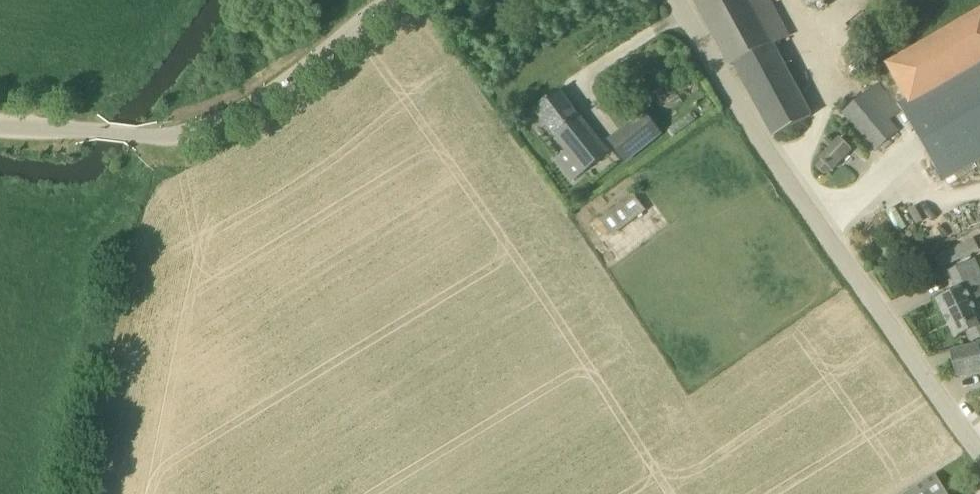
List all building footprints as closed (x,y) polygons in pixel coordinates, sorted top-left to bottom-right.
[(731,66),(734,64),(774,137),(812,117),(802,99),(772,44),(787,36),(768,0),(695,0),(731,66)] [(807,8),(821,0),(802,0),(807,8)] [(899,105),(944,182),(979,161),(979,16),(894,67),(912,97),(899,105)] [(898,133),(889,122),(902,112),(877,83),(843,112),(876,152),(898,133)] [(579,118),(580,118),(560,91),(535,110),(555,136),(557,135),(569,150),(557,159),(575,181),(586,171),(586,172),(608,154),(579,119),(580,118),(579,118)] [(644,113),(610,141),(626,161),(660,133),(644,113)] [(852,149),(841,139),(821,160),(823,162),(818,168),(824,174),(830,168),(832,171),(852,149)] [(635,196),(602,221),(613,235),(646,210),(635,196)] [(940,251),(945,264),(979,252),(974,239),(940,251)] [(975,260),(950,272),(959,291),(938,301),(956,338),(967,332),(972,343),(979,339),(979,318),(972,302),(979,298),(979,272),(975,260)] [(956,378),(957,378),(979,373),(979,347),(979,345),(950,351),(956,378)] [(936,476),(907,493),(947,493),(936,476)]
